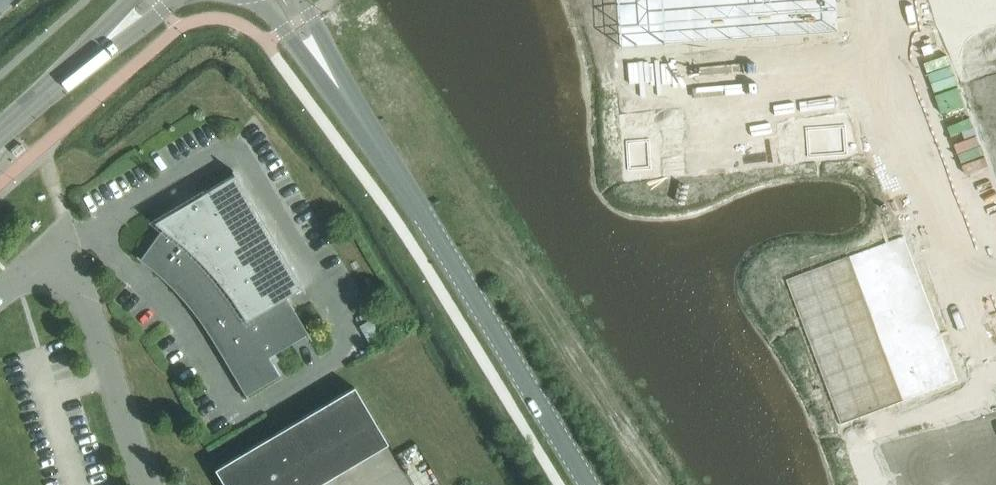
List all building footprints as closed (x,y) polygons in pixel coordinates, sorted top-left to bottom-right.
[(588,54),(808,38),(805,0),(584,0),(588,54)] [(845,124),(805,127),(807,156),(847,153),(845,124)] [(650,138),(626,140),(628,169),(652,168),(650,138)] [(303,286),(236,173),(155,221),(163,228),(140,259),(155,271),(159,275),(171,286),(175,290),(185,301),(189,306),(199,318),(202,323),(211,336),(214,341),(246,395),(280,375),(273,363),(279,360),(275,353),(308,333),(286,296),(303,286)] [(889,249),(771,294),(826,439),(944,394),(889,249)] [(388,442),(354,386),(215,468),(225,484),(316,484),(388,442)]
